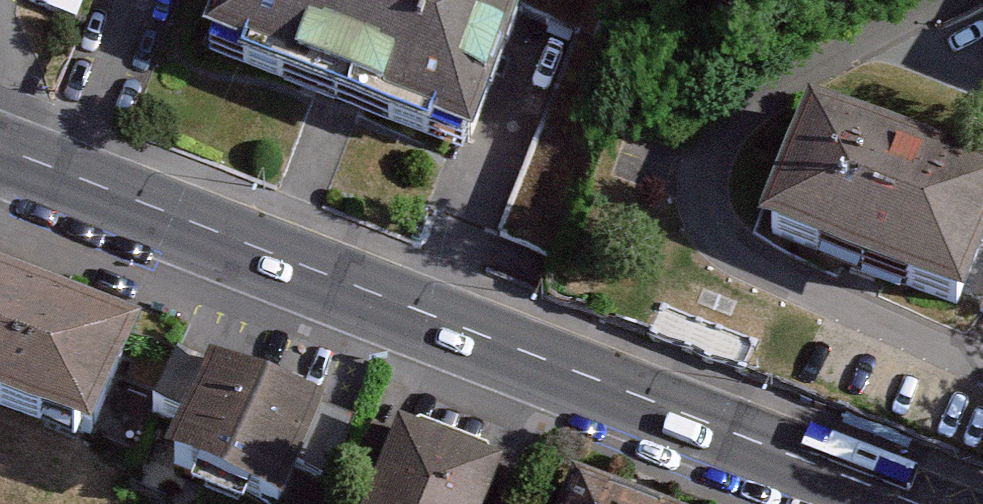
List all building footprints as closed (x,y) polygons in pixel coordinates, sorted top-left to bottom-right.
[(470,148),(523,2),(517,0),(219,0),(200,52),(470,148)] [(801,100),(751,221),(958,304),(982,242),(982,174),(801,100)] [(507,249),(561,269),(612,134),(557,114),(507,249)] [(90,447),(142,323),(0,265),(0,410),(90,447)] [(184,421),(207,357),(181,348),(158,412),(184,421)] [(215,356),(172,467),(269,503),(288,503),(328,400),(215,356)] [(405,426),(376,503),(497,503),(511,466),(405,426)] [(575,484),(566,503),(623,503),(575,484)]
